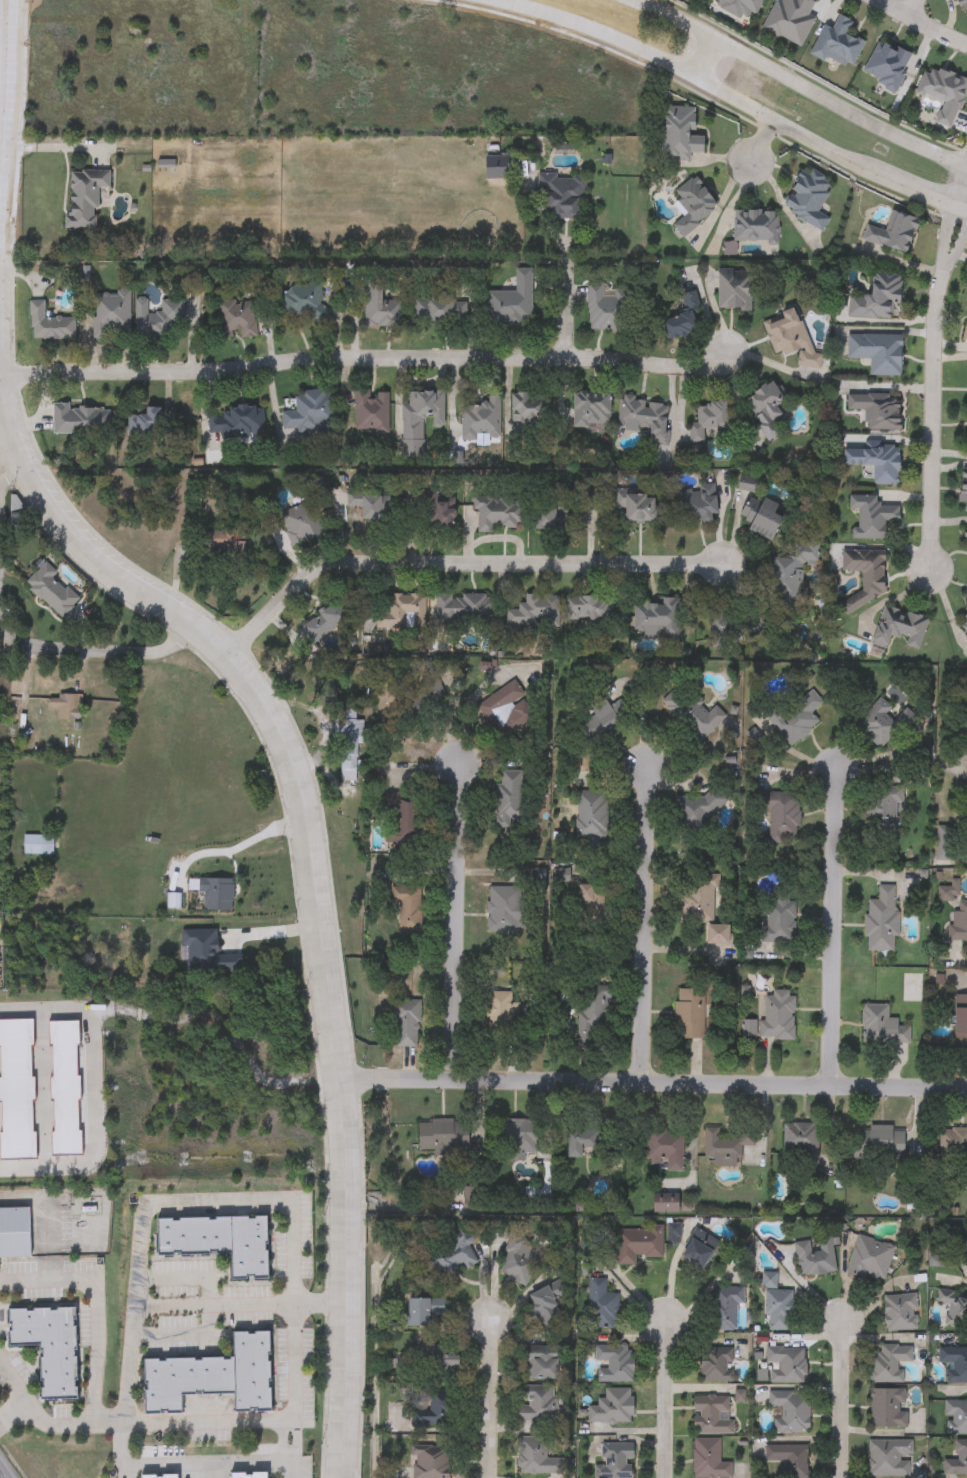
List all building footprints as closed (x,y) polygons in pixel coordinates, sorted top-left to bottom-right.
[(709,3),(710,0),(764,0),(754,22),(709,3)] [(762,29),(775,0),(810,0),(814,2),(808,15),(814,18),(801,47),(762,29)] [(954,10),(957,0),(966,0),(966,14),(954,10)] [(823,24),(832,28),(838,15),(853,22),(847,34),(864,42),(850,70),(811,52),(823,24)] [(861,73),(881,36),(914,54),(894,91),(861,73)] [(924,65),(966,78),(966,86),(954,128),(936,123),(942,102),(916,94),(924,65)] [(690,159),(664,159),(665,107),(695,107),(695,136),(704,136),(704,154),(690,154),(690,159)] [(833,182),(819,210),(829,216),(822,230),(781,210),(802,167),(833,182)] [(109,188),(97,188),(97,229),(69,229),(69,171),(109,171),(109,188)] [(584,177),(583,219),(546,219),(546,192),(537,192),(537,173),(556,173),(556,176),(584,177)] [(719,204),(684,238),(672,226),(688,210),(673,195),(692,176),(719,204)] [(778,243),(734,243),(734,211),(778,211),(778,243)] [(866,225),(885,230),(891,211),(918,219),(908,255),(862,242),(866,225)] [(531,269),(531,325),(487,325),(488,292),(515,292),(515,269),(531,269)] [(718,269),(753,270),(752,311),(717,310),(718,269)] [(847,316),(849,294),(870,297),(872,272),(903,275),(899,305),(893,304),(891,321),(847,316)] [(588,332),(587,284),(604,283),(605,290),(627,290),(628,331),(588,332)] [(321,308),(325,308),(325,318),(285,319),(284,286),(320,285),(321,308)] [(364,326),(364,285),(382,285),(382,301),(401,301),(401,326),(364,326)] [(667,340),(661,319),(685,314),(680,295),(695,292),(699,307),(692,309),(698,332),(667,340)] [(129,293),(129,337),(92,337),(92,293),(129,293)] [(467,321),(415,323),(414,298),(466,296),(467,321)] [(183,324),(173,324),(173,338),(135,338),(135,298),(148,298),(148,312),(160,312),(160,300),(183,300),(183,324)] [(218,302),(254,300),(255,337),(220,338),(218,302)] [(75,339),(29,339),(29,301),(45,301),(45,318),(75,318),(75,339)] [(795,351),(775,358),(762,319),(797,308),(813,356),(818,354),(822,364),(802,371),(795,351)] [(848,359),(848,334),(902,335),(902,376),(870,376),(870,359),(848,359)] [(773,423),(781,433),(772,441),(742,404),(772,381),(787,400),(777,408),(783,415),(773,423)] [(334,430),(283,432),(282,411),(295,410),(294,391),(332,390),(334,430)] [(354,391),(388,391),(388,434),(354,434),(354,391)] [(402,405),(407,404),(407,392),(443,392),(444,428),(424,428),(424,456),(402,456),(402,405)] [(610,427),(573,426),(573,393),(610,393),(610,427)] [(901,431),(864,431),(864,412),(847,412),(847,394),(901,393),(901,431)] [(550,394),(550,424),(512,425),(511,394),(550,394)] [(618,425),(620,398),(668,402),(665,447),(648,445),(650,428),(618,425)] [(498,402),(497,440),(461,439),(462,402),(498,402)] [(69,408),(109,408),(109,435),(53,435),(53,404),(69,404),(69,408)] [(727,404),(727,429),(704,429),(704,443),(691,443),(691,404),(727,404)] [(264,406),(263,434),(250,434),(249,444),(221,444),(221,434),(208,434),(208,418),(222,418),(223,406),(264,406)] [(144,415),(144,408),(162,408),(162,437),(127,437),(127,415),(144,415)] [(873,467),(844,467),(844,445),(899,446),(898,486),(872,485),(873,467)] [(712,516),(712,523),(681,524),(679,487),(716,485),(717,515),(712,516)] [(438,491),(438,497),(455,497),(454,530),(421,529),(422,491),(438,491)] [(654,494),(654,522),(625,523),(625,509),(612,509),(612,495),(654,494)] [(746,531),(750,523),(740,519),(750,495),(778,507),(776,512),(785,516),(774,543),(746,531)] [(361,521),(361,508),(346,508),(346,496),(387,497),(386,522),(361,521)] [(899,522),(885,522),(885,540),(851,541),(851,529),(858,528),(858,510),(849,510),(849,496),(878,496),(878,506),(899,506),(899,522)] [(493,534),(475,534),(476,500),(526,501),(525,528),(493,528),(493,534)] [(278,514),(311,501),(324,534),(292,548),(278,514)] [(580,531),(535,530),(536,506),(581,507),(580,531)] [(243,532),(241,563),(226,563),(227,549),(205,549),(206,531),(243,532)] [(775,554),(789,557),(793,539),(820,544),(816,564),(805,562),(799,597),(768,591),(775,554)] [(885,551),(885,604),(843,605),(843,598),(862,598),(862,572),(842,572),(842,551),(885,551)] [(54,578),(79,600),(63,619),(24,585),(44,563),(57,574),(54,578)] [(435,595),(492,594),(492,619),(436,620),(435,595)] [(423,629),(385,630),(385,595),(423,595),(423,629)] [(506,609),(519,609),(519,597),(559,597),(559,626),(506,626),(506,609)] [(612,597),(612,624),(587,624),(587,620),(567,620),(567,597),(612,597)] [(633,604),(661,604),(661,599),(680,599),(679,635),(632,634),(633,604)] [(312,643),(300,626),(336,602),(348,619),(312,643)] [(918,651),(905,647),(907,641),(891,636),(887,649),(871,644),(883,605),(928,619),(918,651)] [(712,642),(712,614),(734,614),(734,642),(712,642)] [(958,625),(966,616),(966,634),(958,625)] [(499,726),(498,724),(491,728),(477,705),(515,681),(524,696),(511,703),(518,714),(499,726)] [(660,703),(679,683),(708,711),(714,705),(725,716),(700,742),(660,703)] [(782,712),(812,690),(824,707),(811,717),(817,725),(789,745),(766,714),(777,706),(782,712)] [(429,722),(406,719),(409,692),(432,694),(429,722)] [(56,709),(48,709),(48,695),(80,695),(80,720),(56,720),(56,709)] [(854,726),(880,697),(892,708),(885,715),(893,721),(905,708),(916,718),(883,753),(854,726)] [(623,727),(592,744),(581,722),(593,715),(588,707),(605,699),(610,709),(613,708),(623,727)] [(957,736),(966,739),(966,704),(957,736)] [(359,720),(358,767),(336,767),(337,710),(355,710),(354,720),(359,720)] [(521,770),(521,797),(531,797),(531,828),(496,828),(495,771),(521,770)] [(901,786),(901,836),(867,836),(867,786),(901,786)] [(575,838),(575,790),(608,790),(608,838),(575,838)] [(768,810),(762,810),(762,793),(798,792),(799,844),(769,844),(768,810)] [(386,796),(421,796),(420,845),(385,844),(386,796)] [(937,860),(953,860),(953,827),(937,827),(937,860)] [(53,855),(23,855),(23,836),(53,836),(53,855)] [(680,874),(719,875),(718,888),(714,888),(713,923),(678,921),(680,874)] [(199,911),(199,879),(232,879),(232,911),(199,911)] [(581,911),(577,888),(599,885),(603,908),(581,911)] [(896,886),(895,951),(865,950),(866,900),(878,900),(879,885),(896,886)] [(421,887),(421,933),(399,933),(399,903),(390,903),(390,887),(421,887)] [(527,903),(527,928),(493,928),(493,887),(520,887),(520,903),(527,903)] [(794,944),(761,943),(762,899),(795,900),(794,944)] [(957,901),(966,901),(966,942),(948,941),(948,925),(956,925),(957,901)] [(706,924),(734,926),(732,951),(704,950),(706,924)] [(579,986),(609,986),(608,1047),(578,1046),(579,986)] [(675,1038),(675,989),(704,989),(704,1038),(675,1038)] [(519,1034),(485,1034),(484,992),(510,991),(511,1003),(518,1003),(519,1034)] [(794,1040),(761,1040),(761,991),(794,992),(794,1040)] [(955,995),(966,995),(966,1047),(954,1047),(955,995)] [(393,1046),(393,999),(419,999),(419,1046),(393,1046)] [(861,1004),(888,1004),(888,1018),(898,1018),(898,1026),(909,1026),(909,1044),(861,1044),(861,1004)] [(536,1152),(498,1151),(499,1118),(537,1119),(536,1152)] [(418,1149),(418,1121),(468,1120),(468,1149),(418,1149)] [(817,1123),(817,1161),(783,1161),(783,1123),(817,1123)] [(704,1158),(704,1127),(719,1127),(719,1135),(754,1135),(754,1147),(740,1147),(740,1166),(713,1166),(713,1158),(704,1158)] [(904,1158),(853,1158),(853,1127),(904,1127),(904,1158)] [(568,1128),(594,1128),(594,1157),(568,1157),(568,1128)] [(938,1129),(966,1129),(966,1158),(938,1158),(938,1129)] [(682,1171),(666,1171),(667,1161),(646,1161),(647,1132),(683,1133),(682,1171)] [(679,1196),(679,1202),(690,1202),(690,1213),(652,1213),(652,1196),(679,1196)] [(29,1258),(0,1258),(0,1208),(29,1208),(29,1258)] [(230,1256),(157,1256),(156,1218),(267,1217),(267,1280),(230,1280),(230,1256)] [(666,1223),(681,1223),(681,1247),(666,1247),(666,1223)] [(616,1227),(663,1227),(663,1258),(636,1258),(636,1266),(616,1266),(616,1227)] [(476,1261),(435,1281),(421,1254),(468,1230),(473,1241),(467,1244),(476,1261)] [(718,1239),(706,1268),(682,1259),(694,1230),(718,1239)] [(525,1240),(520,1253),(526,1255),(529,1246),(540,1249),(528,1285),(497,1275),(510,1235),(525,1240)] [(846,1273),(857,1235),(894,1245),(883,1283),(846,1273)] [(795,1242),(815,1241),(815,1238),(831,1237),(834,1274),(797,1276),(795,1242)] [(606,1293),(619,1294),(616,1329),(585,1327),(588,1279),(607,1280),(606,1293)] [(527,1294),(560,1282),(565,1295),(554,1299),(562,1320),(539,1328),(527,1294)] [(736,1304),(736,1331),(711,1331),(711,1288),(743,1287),(743,1304),(736,1304)] [(938,1289),(966,1296),(966,1321),(965,1330),(943,1325),(948,1306),(935,1303),(938,1289)] [(918,1330),(885,1331),(883,1295),(917,1294),(918,1330)] [(432,1327),(407,1326),(407,1299),(430,1299),(430,1306),(444,1306),(444,1315),(432,1315),(432,1327)] [(8,1347),(7,1309),(75,1308),(76,1400),(40,1401),(40,1346),(8,1347)] [(181,1396),(181,1414),(144,1415),(144,1359),(233,1358),(232,1332),(269,1331),(270,1412),(234,1412),(234,1395),(181,1396)] [(560,1343),(560,1380),(526,1380),(526,1343),(560,1343)] [(912,1362),(902,1362),(902,1383),(869,1383),(869,1353),(879,1353),(879,1345),(912,1345),(912,1362)] [(596,1383),(596,1346),(633,1346),(633,1383),(596,1383)] [(767,1383),(767,1347),(805,1347),(805,1383),(767,1383)] [(938,1347),(966,1347),(966,1383),(945,1383),(945,1364),(938,1364),(938,1347)] [(420,1348),(458,1348),(457,1377),(419,1377),(420,1348)] [(699,1348),(732,1348),(732,1382),(699,1382),(699,1348)] [(525,1386),(558,1387),(557,1424),(534,1423),(534,1429),(517,1429),(518,1406),(524,1406),(525,1386)] [(633,1389),(632,1424),(587,1423),(588,1407),(596,1407),(596,1398),(603,1398),(603,1388),(633,1389)] [(869,1389),(906,1389),(906,1428),(869,1428),(869,1389)] [(809,1433),(775,1434),(775,1408),(768,1408),(768,1394),(809,1394),(809,1433)] [(730,1396),(731,1435),(693,1435),(693,1397),(730,1396)] [(454,1426),(415,1426),(415,1409),(427,1409),(427,1397),(454,1397),(454,1426)] [(945,1401),(966,1401),(966,1435),(945,1435),(945,1401)] [(549,1439),(549,1459),(561,1459),(561,1475),(517,1475),(517,1439),(549,1439)] [(731,1463),(731,1477),(692,1477),(692,1439),(719,1439),(719,1463),(731,1463)] [(910,1477),(867,1477),(867,1440),(910,1440),(910,1477)] [(945,1442),(966,1442),(966,1476),(945,1476),(945,1442)] [(633,1443),(633,1477),(599,1477),(599,1443),(633,1443)] [(808,1445),(808,1477),(782,1477),(782,1462),(765,1462),(765,1445),(808,1445)] [(452,1452),(451,1477),(412,1477),(412,1451),(452,1452)]
